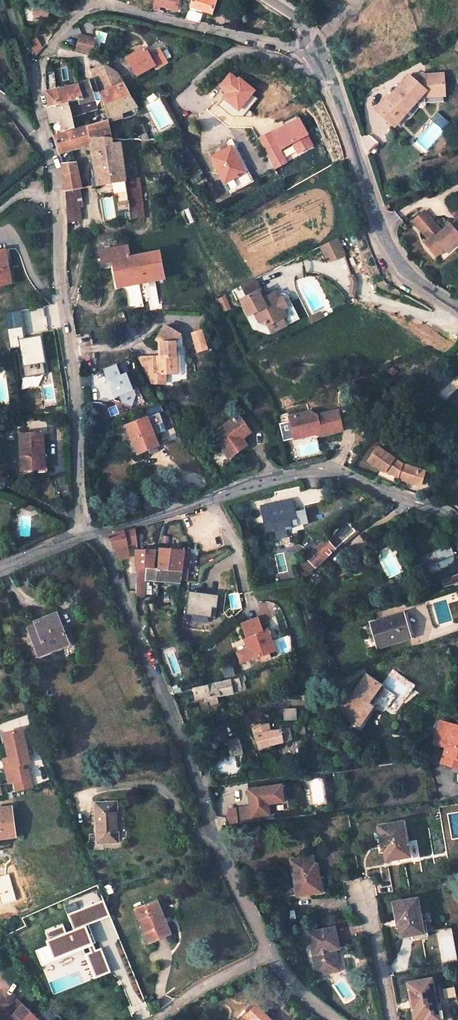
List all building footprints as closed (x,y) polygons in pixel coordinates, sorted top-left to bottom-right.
[(154,6),(159,8),(169,10),(171,2),(167,2),(168,0),(155,0),(154,6)] [(190,7),(186,20),(200,23),(203,12),(212,14),(216,0),(192,0),(190,7)] [(96,40),(82,37),(78,52),(92,55),(96,40)] [(30,43),(34,50),(37,55),(42,48),(37,40),(30,43)] [(137,76),(154,66),(157,71),(167,64),(160,51),(149,57),(145,50),(128,59),(137,76)] [(122,115),(136,107),(118,75),(105,67),(92,70),(95,80),(103,105),(107,121),(107,123),(123,118),(122,115)] [(71,118),(96,111),(89,82),(79,85),(56,92),(54,73),(46,73),(46,89),(46,94),(49,108),(48,109),(51,125),(62,123),(65,133),(74,130),(71,118)] [(407,84),(406,85),(389,104),(387,102),(376,115),(388,125),(394,119),(399,124),(420,101),(443,99),(442,79),(423,81),(423,86),(413,87),(413,86),(412,85),(411,84),(410,84),(407,84)] [(437,112),(431,119),(444,130),(450,123),(437,112)] [(399,124),(394,119),(388,125),(394,130),(399,124)] [(110,137),(107,123),(107,121),(85,128),(90,140),(100,137),(110,137)] [(59,151),(90,140),(85,128),(54,137),(59,151)] [(145,132),(139,132),(139,140),(148,141),(151,141),(151,134),(145,134),(145,132)] [(90,140),(99,185),(120,182),(121,185),(125,184),(119,140),(112,142),(111,139),(111,137),(110,137),(100,137),(90,140)] [(231,149),(212,160),(225,184),(243,174),(238,165),(240,164),(231,149)] [(76,162),(64,164),(66,191),(82,188),(76,162)] [(128,188),(126,188),(130,218),(142,217),(137,175),(127,177),(128,188)] [(79,189),(66,191),(66,204),(81,201),(79,189)] [(81,201),(66,204),(67,223),(78,221),(81,201)] [(413,221),(429,240),(425,243),(436,256),(439,254),(445,249),(447,251),(457,241),(457,221),(457,224),(455,223),(451,226),(449,225),(442,231),(424,211),(413,221)] [(337,238),(321,246),(328,260),(331,261),(342,255),(343,252),(337,238)] [(123,246),(96,250),(98,263),(110,261),(118,260),(122,282),(140,278),(152,274),(150,264),(156,263),(154,253),(126,258),(123,246)] [(8,284),(5,269),(9,268),(5,249),(0,250),(0,286),(8,284)] [(118,260),(110,261),(114,283),(122,282),(118,260)] [(156,263),(150,264),(152,274),(140,278),(158,275),(156,263)] [(254,280),(241,286),(247,298),(259,292),(254,280)] [(265,304),(259,292),(247,298),(249,302),(244,305),(251,320),(257,317),(262,327),(271,330),(289,320),(286,314),(290,312),(286,304),(282,303),(276,306),(273,300),(265,304)] [(159,353),(160,371),(176,370),(176,353),(177,353),(177,339),(181,331),(165,323),(158,338),(161,340),(161,352),(159,353)] [(46,386),(42,336),(23,337),(22,327),(8,328),(10,348),(18,347),(22,388),(46,386)] [(195,352),(207,350),(203,329),(191,331),(195,352)] [(159,353),(133,357),(150,382),(170,381),(170,371),(160,371),(159,353)] [(103,369),(107,380),(114,398),(133,391),(127,376),(123,378),(122,375),(121,375),(116,364),(103,369)] [(309,435),(321,433),(322,436),(343,431),(339,411),(318,416),(312,411),(291,416),(295,433),(304,431),(309,435)] [(242,416),(215,432),(231,457),(246,448),(241,441),(253,433),(242,416)] [(147,418),(128,425),(138,453),(161,444),(157,434),(160,434),(156,425),(150,427),(147,418)] [(43,433),(20,435),(22,471),(38,470),(39,474),(48,473),(48,456),(45,456),(43,433)] [(379,450),(369,463),(384,474),(385,472),(397,481),(414,488),(419,476),(402,468),(379,450)] [(419,476),(414,488),(419,490),(424,478),(419,476)] [(292,500),(276,502),(278,510),(293,508),(292,500)] [(259,505),(265,532),(272,530),(272,533),(290,529),(289,522),(295,520),(293,508),(278,510),(276,502),(259,505)] [(168,520),(159,522),(159,529),(171,529),(169,523),(168,520)] [(289,522),(290,529),(297,528),(295,520),(289,522)] [(316,569),(356,532),(346,522),(333,534),(335,535),(327,541),(326,540),(306,559),(297,568),(300,579),(305,578),(308,577),(316,569)] [(128,559),(126,547),(137,545),(134,530),(133,531),(122,533),(108,537),(116,560),(128,559)] [(451,545),(434,551),(438,563),(455,557),(451,545)] [(138,574),(137,581),(136,596),(144,596),(145,581),(181,583),(181,581),(184,552),(135,551),(136,574),(138,574)] [(190,553),(184,552),(181,581),(187,582),(190,553)] [(440,582),(443,590),(457,585),(457,576),(440,582)] [(218,595),(189,592),(187,615),(211,617),(212,608),(217,607),(218,595)] [(415,635),(408,612),(376,623),(384,646),(415,635)] [(34,626),(26,628),(36,653),(44,650),(45,654),(57,649),(55,646),(67,641),(56,614),(33,623),(34,626)] [(260,618),(244,623),(250,645),(248,648),(251,658),(270,653),(268,645),(272,643),(268,630),(264,631),(260,618)] [(366,675),(339,713),(358,727),(372,709),(367,705),(375,694),(372,692),(379,684),(366,675)] [(210,697),(212,705),(218,704),(216,696),(245,689),(243,680),(246,680),(245,677),(205,687),(194,690),(197,700),(210,697)] [(440,721),(435,737),(448,741),(445,748),(440,763),(452,767),(455,759),(457,760),(457,726),(440,721)] [(256,737),(260,750),(275,745),(292,741),(290,730),(274,732),(272,724),(255,725),(258,736),(256,737)] [(13,782),(15,792),(31,788),(26,770),(22,771),(21,765),(28,763),(20,730),(2,734),(7,759),(2,760),(7,783),(13,782)] [(448,741),(435,737),(433,744),(445,748),(448,741)] [(228,741),(229,742),(230,756),(243,754),(241,739),(228,741)] [(282,788),(250,792),(252,808),(235,811),(237,827),(265,823),(264,815),(270,814),(269,806),(284,804),(282,788)] [(116,806),(100,807),(100,826),(96,826),(96,843),(117,842),(116,806)] [(3,841),(22,836),(14,807),(0,811),(0,830),(3,841)] [(402,825),(377,829),(380,846),(383,845),(385,862),(397,861),(398,863),(411,861),(408,846),(405,846),(402,825)] [(313,858),(292,862),(298,896),(315,894),(315,897),(324,895),(322,879),(320,879),(318,866),(314,866),(313,858)] [(76,894),(82,909),(97,902),(90,888),(76,894)] [(157,901),(133,910),(147,945),(167,937),(161,921),(165,919),(157,901)] [(416,901),(391,905),(394,928),(398,927),(400,939),(412,938),(412,941),(428,939),(425,923),(420,924),(416,901)] [(42,909),(26,916),(29,924),(45,917),(42,909)] [(161,921),(167,937),(171,935),(165,919),(161,921)] [(39,931),(27,940),(41,957),(43,956),(47,960),(49,959),(49,960),(68,946),(75,947),(80,953),(86,947),(87,940),(74,924),(68,924),(65,926),(62,923),(55,922),(53,926),(42,934),(39,931)] [(336,925),(309,929),(315,972),(327,970),(327,966),(337,965),(335,947),(338,946),(336,925)] [(104,950),(89,952),(92,976),(108,974),(104,950)] [(408,984),(413,1019),(440,1019),(438,1007),(435,1008),(431,981),(408,984)] [(19,998),(4,1013),(9,1018),(7,1019),(42,1019),(19,998)] [(256,1008),(244,1019),(268,1019),(256,1008)]
